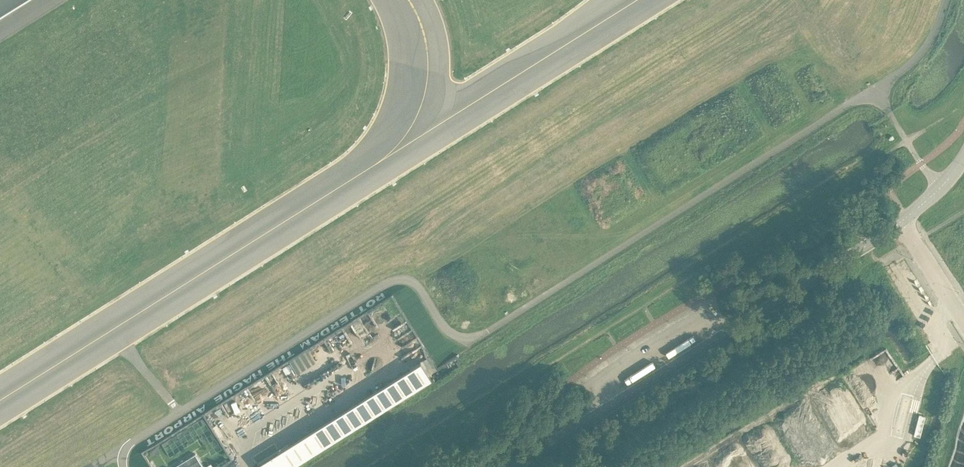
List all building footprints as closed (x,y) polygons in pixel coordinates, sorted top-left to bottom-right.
[(257,463),(260,466),(290,466),(431,379),(420,361),(257,463)] [(962,411),(947,466),(949,466),(963,411),(963,404),(962,411)] [(919,414),(914,435),(920,436),(925,416),(919,414)] [(196,454),(175,466),(204,466),(196,454)]
